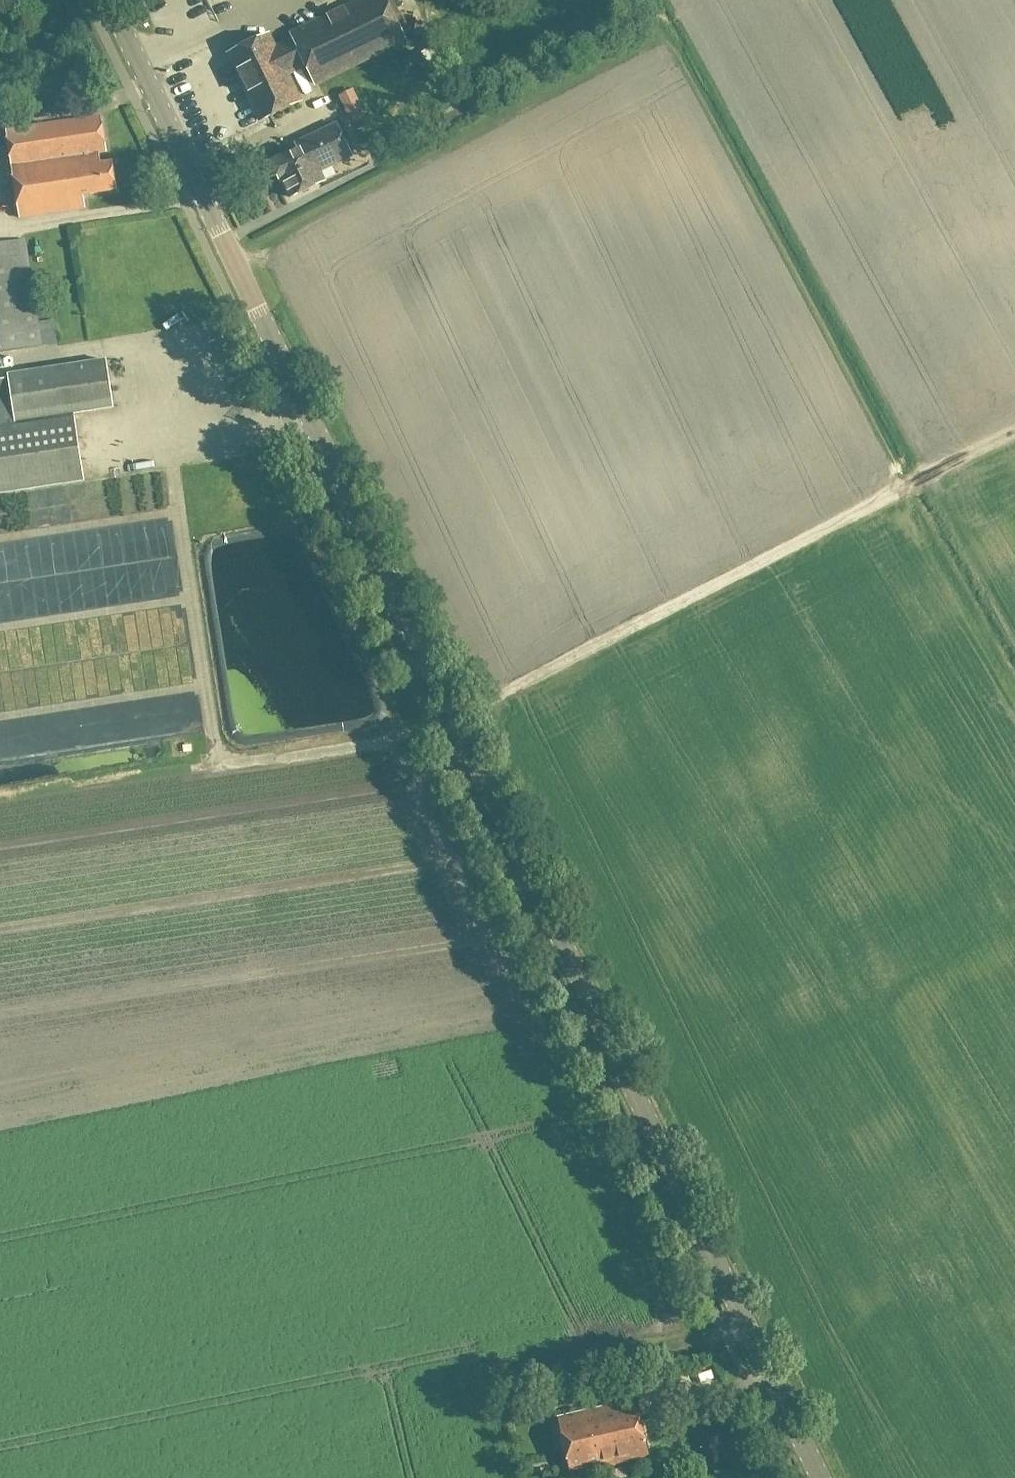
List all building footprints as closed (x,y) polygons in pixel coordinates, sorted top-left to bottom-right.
[(318,84),(405,42),(385,0),(363,0),(290,36),(292,40),(274,49),(267,36),(227,55),(259,122),(299,102),(286,75),(304,66),(314,86),(318,84)] [(355,83),(334,94),(344,114),(365,104),(355,83)] [(100,117),(5,131),(18,219),(84,209),(82,196),(115,191),(111,163),(99,165),(97,154),(105,152),(100,117)] [(279,181),(281,180),(289,198),(323,182),(318,172),(350,157),(336,126),(295,145),(298,152),(271,165),(279,181)] [(37,322),(24,240),(0,244),(0,354),(41,347),(37,322)] [(0,381),(0,494),(83,482),(73,414),(113,408),(106,361),(7,376),(7,380),(0,381)] [(275,461),(270,452),(257,458),(261,467),(275,461)] [(649,1458),(635,1400),(557,1419),(570,1476),(649,1458)]
